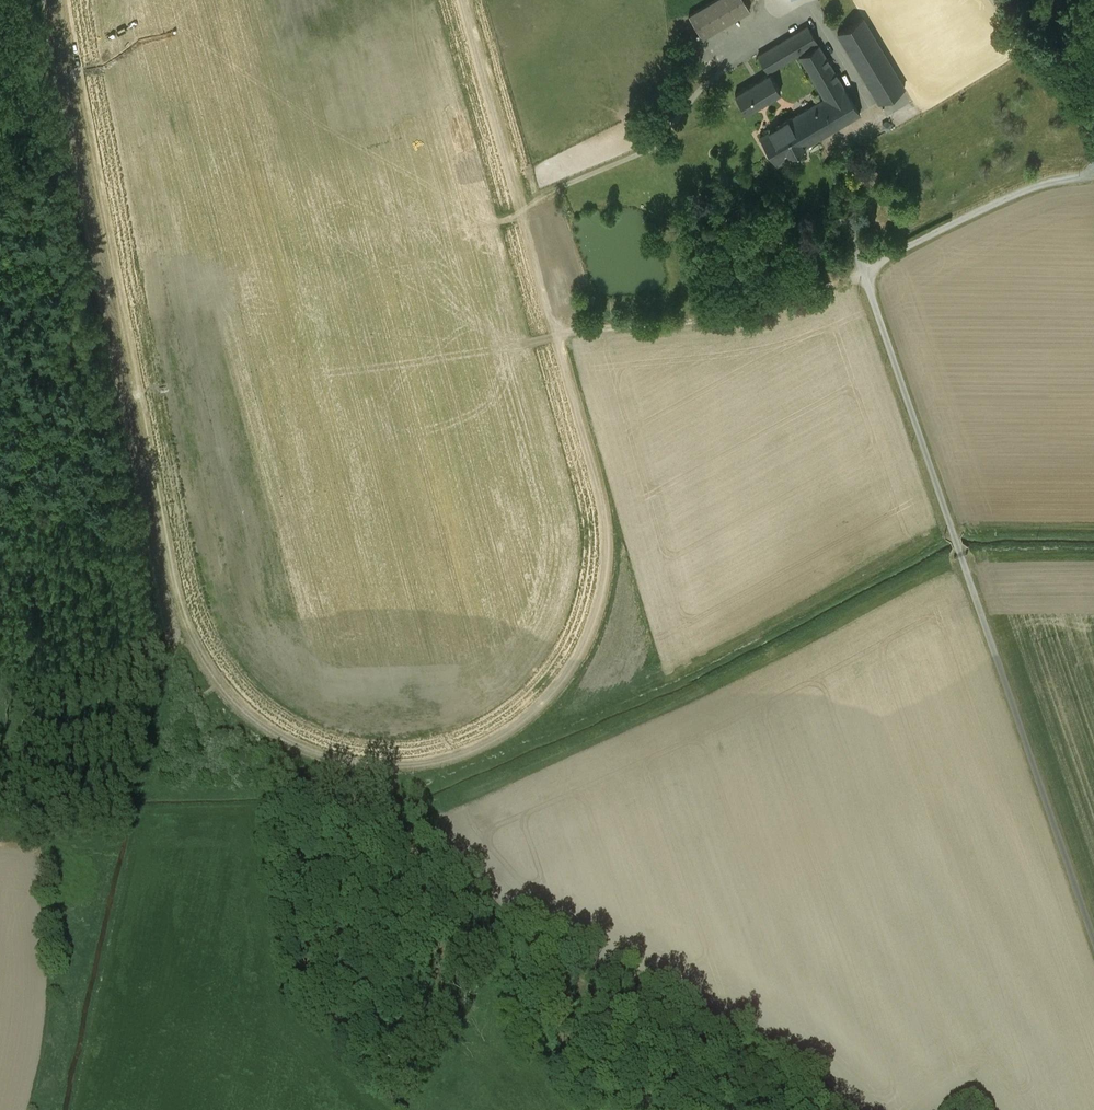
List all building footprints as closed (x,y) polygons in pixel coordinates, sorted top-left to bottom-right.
[(751,9),(746,0),(712,0),(687,14),(702,38),(751,9)] [(860,14),(833,30),(875,102),(902,86),(860,14)] [(808,24),(721,74),(746,116),(781,96),(767,71),(800,52),(826,98),(764,134),(779,160),(860,114),(808,24)]
